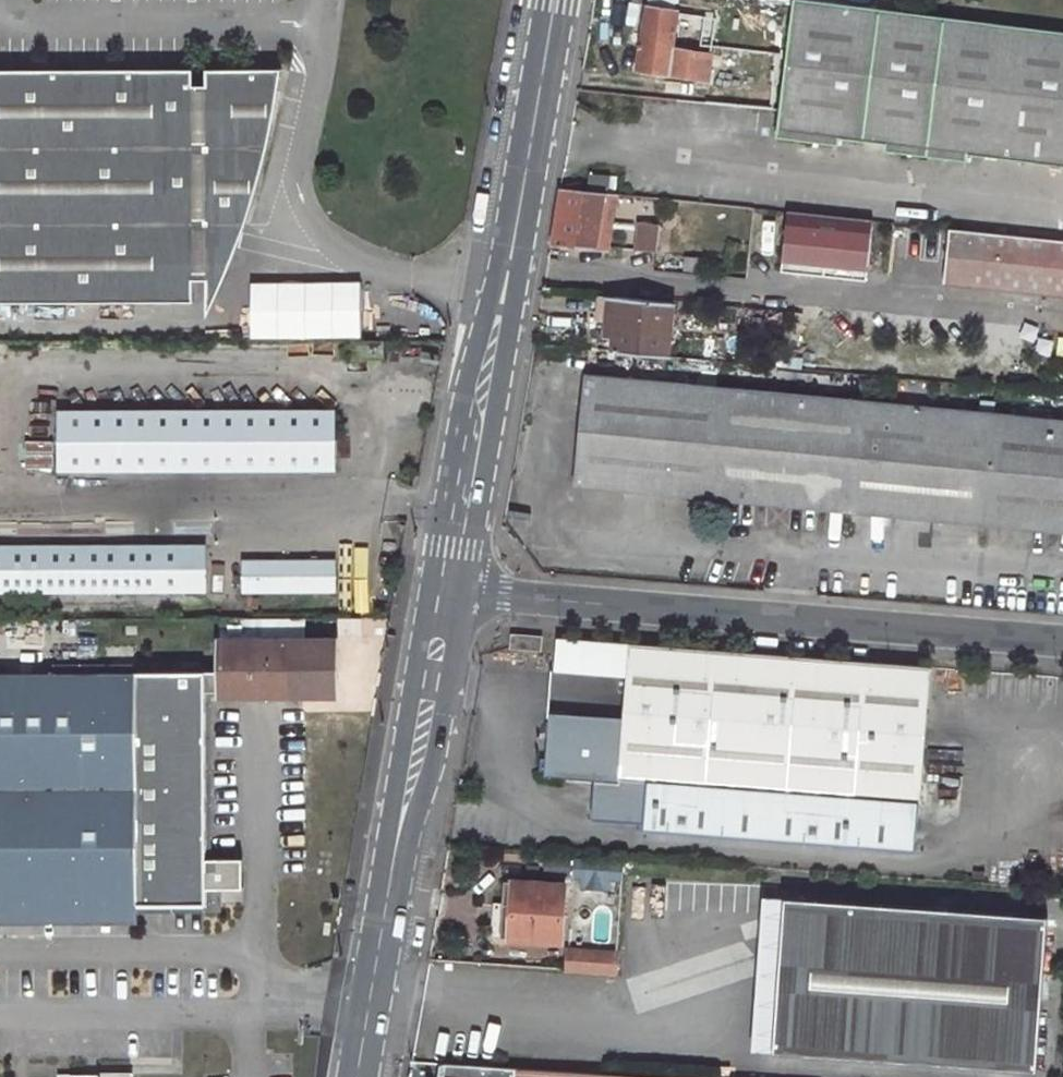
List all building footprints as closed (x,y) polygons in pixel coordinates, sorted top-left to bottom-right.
[(816,0),(795,0),(779,139),(842,147),(843,140),(886,145),(885,152),(969,163),(969,156),(1062,168),(1062,31),(816,0)] [(647,6),(637,67),(709,79),(713,55),(673,49),(678,11),(647,6)] [(191,294),(191,272),(191,215),(243,215),(252,181),(258,144),(263,103),(264,67),(225,67),(225,84),(208,84),(193,84),(192,67),(0,68),(0,294),(191,294)] [(225,84),(225,67),(208,67),(208,84),(225,84)] [(616,176),(590,174),(589,191),(607,192),(614,193),(616,176)] [(561,188),(551,244),(597,247),(607,192),(589,191),(561,188)] [(607,192),(597,247),(609,248),(618,194),(614,193),(607,192)] [(869,280),(875,221),(790,211),(784,271),(869,280)] [(243,215),(191,215),(191,272),(204,272),(204,310),(217,285),(228,260),(243,215)] [(639,222),(636,249),(657,250),(660,225),(639,222)] [(946,281),(1062,293),(1062,240),(950,228),(946,281)] [(357,338),(357,284),(247,284),(247,338),(357,338)] [(615,340),(614,351),(669,356),(675,302),(610,297),(606,339),(615,340)] [(576,485),(1062,530),(1062,421),(589,376),(576,485)] [(56,414),(56,473),(330,469),(330,409),(56,414)] [(0,552),(0,594),(204,591),(204,549),(0,552)] [(334,565),(243,566),(243,591),(334,590),(334,565)] [(359,620),(338,621),(337,636),(358,636),(359,620)] [(217,623),(218,640),(248,640),(247,624),(217,623)] [(513,633),(511,647),(540,649),(541,635),(513,633)] [(209,862),(209,788),(209,695),(217,694),(217,698),(327,698),(327,685),(334,686),(334,666),(334,642),(218,643),(218,673),(0,675),(0,908),(224,907),(224,891),(239,891),(240,863),(209,862)] [(554,716),(550,773),(650,781),(647,829),(1008,857),(1023,674),(632,643),(626,723),(554,716)] [(577,858),(575,878),(624,882),(626,862),(577,858)] [(493,904),(492,937),(561,942),(564,885),(503,881),(502,905),(493,904)] [(788,900),(764,898),(753,1052),(777,1054),(788,900)] [(1049,918),(788,900),(777,1054),(1038,1072),(1049,918)] [(568,950),(566,971),(615,975),(617,955),(568,950)] [(443,1063),(441,1076),(653,1076),(443,1063)]
